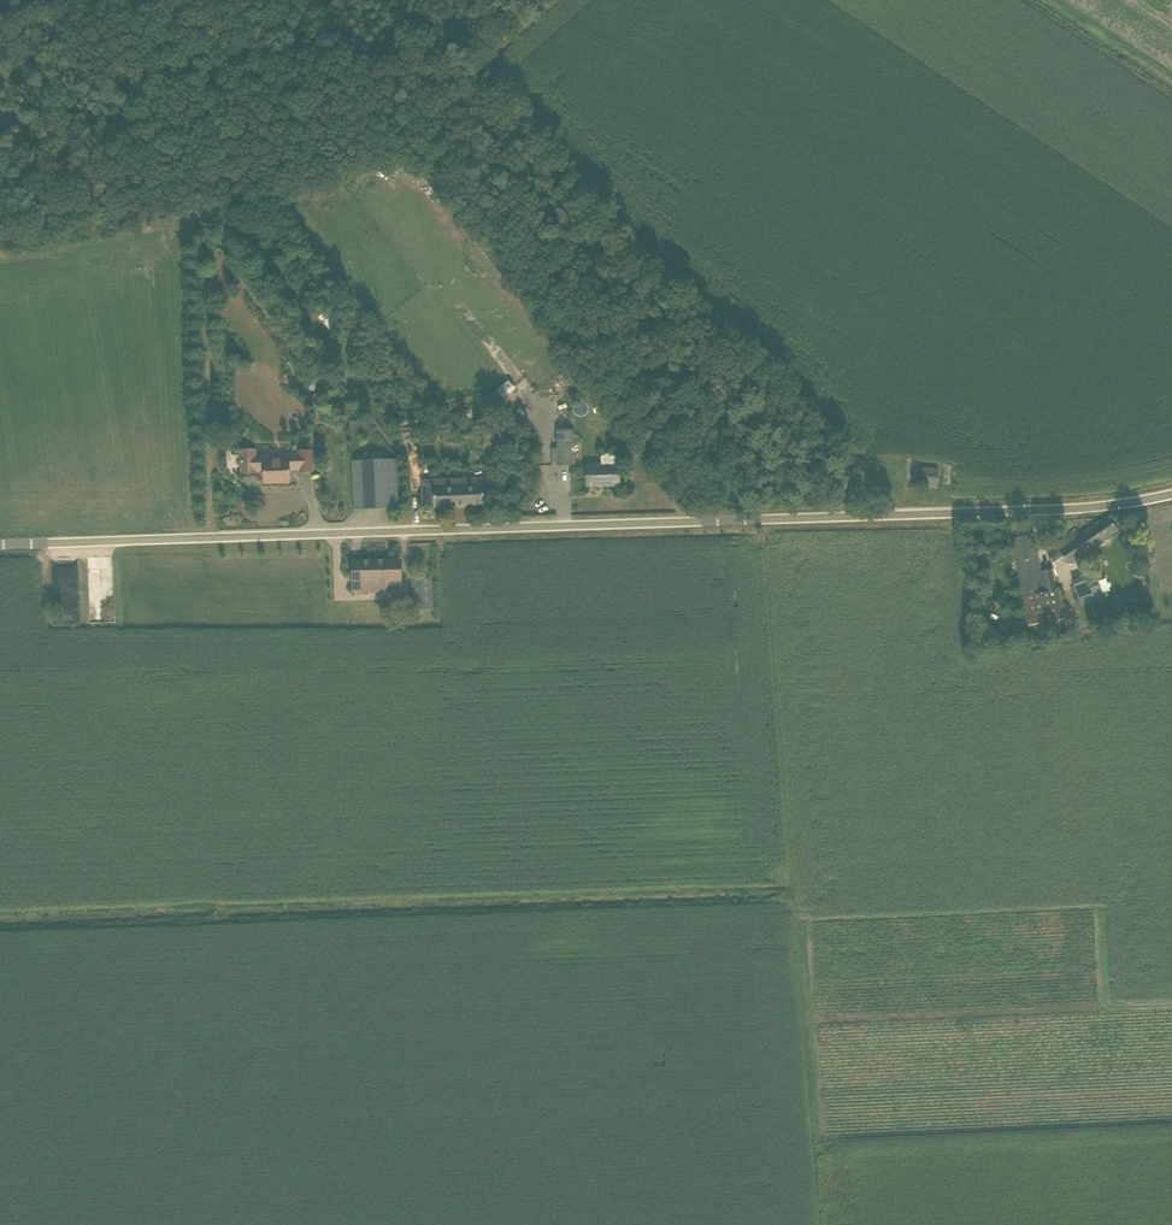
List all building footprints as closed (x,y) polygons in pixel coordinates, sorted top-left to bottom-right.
[(346,326),(351,321),(341,311),(336,316),(346,326)] [(330,331),(335,327),(325,313),(319,317),(330,331)] [(516,389),(515,387),(509,380),(497,390),(504,399),(516,389)] [(572,465),(572,441),(557,442),(558,465),(572,465)] [(301,472),(312,472),(311,451),(300,451),(300,455),(255,457),(255,450),(241,451),(242,473),(256,473),(256,471),(264,470),(265,483),(283,483),(283,481),(290,481),(290,468),(301,468),(301,472)] [(354,510),(399,509),(396,459),(352,461),(354,510)] [(587,486),(620,485),(619,466),(586,467),(587,486)] [(937,488),(939,473),(939,469),(922,468),(920,486),(937,488)] [(422,494),(422,507),(434,507),(434,508),(484,506),(483,487),(471,488),(471,479),(453,480),(453,484),(433,484),(433,494),(422,494)] [(1117,531),(1108,517),(1081,536),(1076,529),(1055,544),(1068,563),(1117,531)] [(1013,539),(1021,587),(1028,626),(1039,624),(1037,614),(1051,612),(1053,622),(1064,620),(1062,610),(1063,610),(1059,590),(1056,591),(1052,570),(1040,572),(1034,535),(1013,539)] [(401,581),(401,561),(352,562),(353,593),(388,592),(388,581),(401,581)] [(1103,598),(1097,580),(1088,584),(1085,575),(1072,580),(1081,606),(1103,598)] [(412,579),(413,599),(414,610),(433,608),(431,578),(412,579)] [(55,584),(56,622),(78,621),(77,583),(55,584)]
